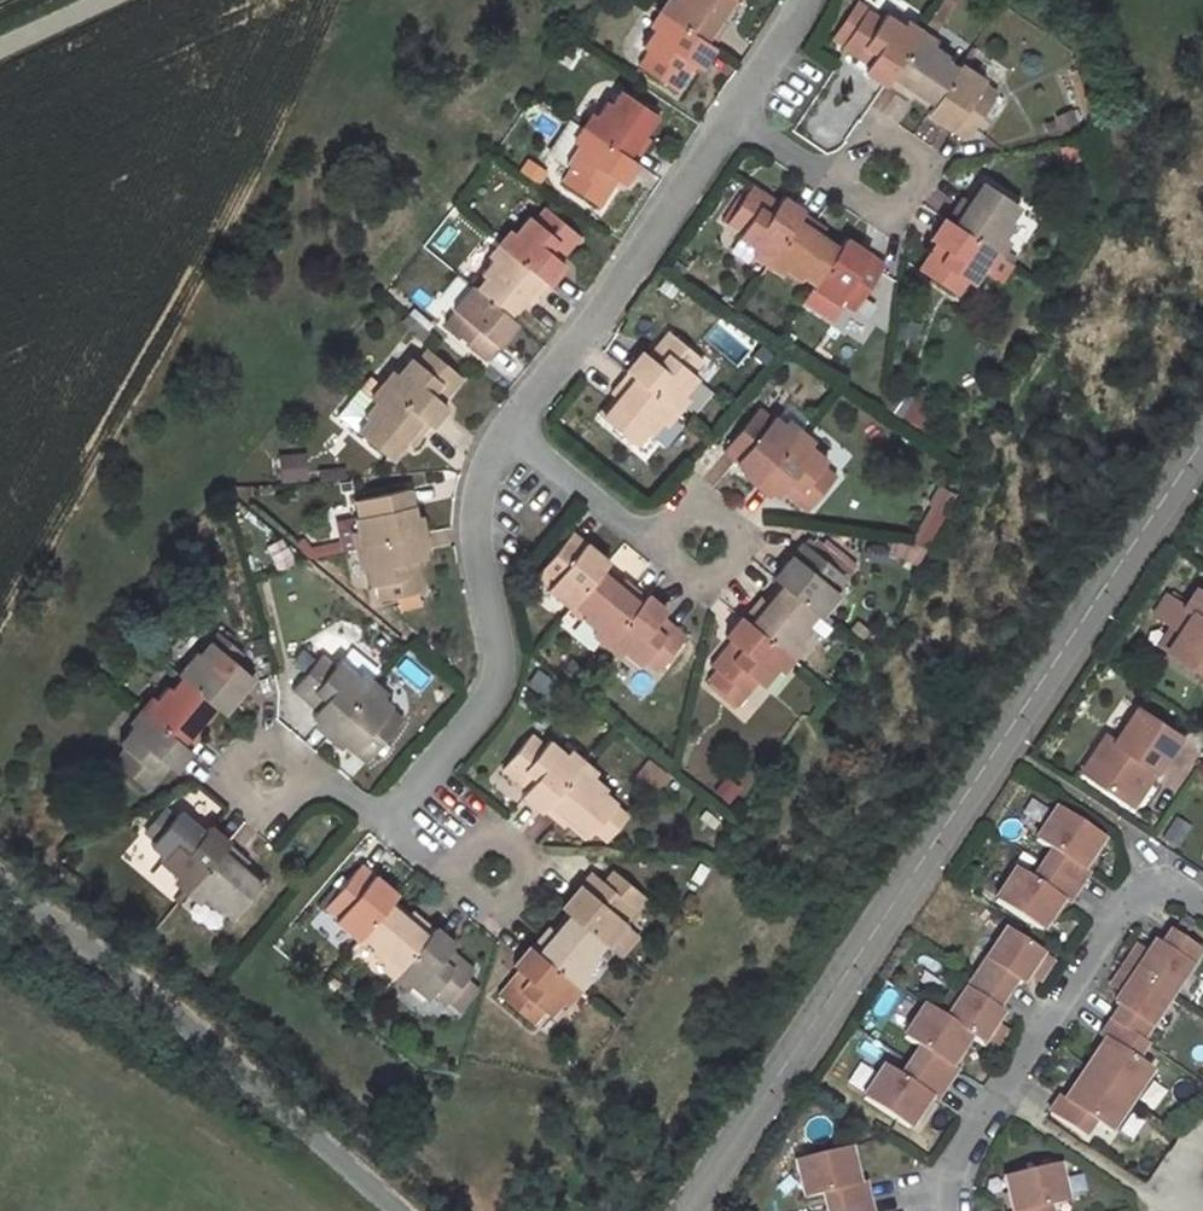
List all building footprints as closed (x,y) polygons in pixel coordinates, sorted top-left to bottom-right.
[(725,22),(722,20),(717,17),(728,0),(672,0),(662,15),(709,47),(725,22)] [(717,17),(722,20),(735,0),(728,0),(717,17)] [(880,19),(866,10),(841,47),(867,65),(863,71),(883,84),(884,82),(916,35),(884,14),(880,19)] [(636,67),(673,91),(691,64),(698,68),(711,48),(709,47),(662,15),(641,48),(646,51),(636,67)] [(909,94),(913,89),(933,103),(956,68),(943,59),(946,55),(916,35),(884,82),(907,98),(909,94)] [(964,139),(994,94),(980,84),(983,79),(960,64),(956,68),(933,103),(930,108),(926,113),(964,139)] [(913,89),(909,94),(930,108),(933,103),(913,89)] [(640,133),(653,113),(620,91),(611,104),(605,101),(585,130),(633,162),(648,138),(646,136),(640,133)] [(658,117),(653,113),(640,133),(646,136),(658,117)] [(595,206),(612,179),(621,184),(635,163),(633,162),(585,130),(571,121),(549,156),(569,169),(559,183),(595,206)] [(1015,205),(981,181),(968,202),(960,197),(945,221),(991,252),(1011,222),(1007,219),(1015,205)] [(775,205),(749,187),(725,222),(739,231),(735,238),(767,259),(799,212),(800,210),(780,196),(775,205)] [(544,208),(533,222),(527,218),(503,247),(545,283),(547,285),(563,265),(556,259),(576,235),(544,208)] [(798,280),(801,275),(813,283),(836,249),(817,236),(820,231),(823,228),(799,212),(767,259),(798,280)] [(920,271),(955,294),(965,280),(970,284),(991,252),(945,221),(944,220),(930,240),(937,245),(920,271)] [(840,244),(820,231),(817,236),(836,249),(840,244)] [(838,301),(852,310),(881,265),(843,239),(840,244),(836,249),(813,283),(810,288),(835,305),(838,301)] [(480,275),(484,279),(474,291),(505,316),(520,298),(525,302),(528,304),(545,283),(503,247),(480,275)] [(443,325),(485,359),(514,324),(510,321),(505,316),(474,291),(469,287),(451,309),(454,311),(443,325)] [(510,321),(525,302),(520,298),(505,316),(510,321)] [(690,373),(701,359),(668,333),(648,357),(640,351),(625,370),(627,371),(670,407),(695,377),(690,373)] [(430,427),(446,406),(439,400),(459,376),(426,349),(415,363),(409,358),(384,389),(428,425),(430,427)] [(601,418),(632,444),(642,431),(647,435),(670,407),(627,371),(609,393),(616,399),(601,418)] [(371,378),(338,418),(356,433),(366,420),(362,417),(384,389),(371,378)] [(366,420),(356,433),(388,458),(404,440),(408,444),(411,446),(428,425),(384,389),(362,417),(366,420)] [(769,420),(756,409),(721,451),(756,480),(794,435),(772,417),(769,420)] [(806,510),(833,476),(820,465),(824,460),(794,435),(756,480),(776,496),(781,490),(806,510)] [(393,462),(408,444),(404,440),(388,458),(393,462)] [(407,489),(354,501),(357,517),(352,518),(359,547),(417,533),(407,489)] [(379,600),(421,590),(413,559),(423,556),(417,533),(359,547),(368,585),(375,583),(379,600)] [(606,564),(569,534),(535,575),(547,586),(545,589),(569,608),(573,604),(598,573),(602,568),(606,564)] [(844,577),(803,544),(773,580),(778,584),(782,587),(813,613),(818,618),(837,593),(834,591),(844,577)] [(616,587),(620,582),(602,568),(598,573),(616,587)] [(620,582),(616,587),(598,573),(573,604),(583,613),(579,617),(608,642),(644,598),(622,580),(620,582)] [(778,584),(763,601),(767,604),(782,587),(778,584)] [(763,601),(759,598),(741,621),(784,657),(808,628),(804,624),(813,613),(782,587),(767,604),(763,601)] [(1164,651),(1202,677),(1202,596),(1197,592),(1194,590),(1181,608),(1189,614),(1164,651)] [(655,670),(682,638),(658,619),(664,611),(646,596),(644,598),(608,642),(637,666),(642,660),(655,670)] [(1164,651),(1189,614),(1181,608),(1155,645),(1164,651)] [(708,682),(736,704),(755,681),(760,686),(784,657),(741,621),(739,618),(724,637),(732,643),(712,667),(716,671),(708,682)] [(199,655),(194,650),(174,673),(178,676),(211,705),(217,710),(221,714),(251,677),(233,662),(243,650),(220,631),(199,655)] [(333,666),(320,655),(293,687),(317,709),(311,715),(330,731),(368,687),(337,661),(333,666)] [(202,717),(211,705),(178,676),(168,688),(163,685),(140,713),(178,746),(202,717)] [(365,761),(400,719),(387,708),(389,705),(368,687),(330,731),(365,761)] [(211,705),(202,717),(207,721),(217,710),(211,705)] [(1122,802),(1146,766),(1153,771),(1177,735),(1136,707),(1113,741),(1104,735),(1078,773),(1122,802)] [(142,788),(159,768),(169,775),(186,753),(178,746),(140,713),(116,741),(118,744),(107,758),(142,788)] [(529,732),(502,765),(526,786),(521,794),(540,810),(541,809),(578,766),(547,739),(543,744),(529,732)] [(592,829),(605,840),(626,815),(600,792),(603,788),(578,766),(541,809),(562,827),(565,823),(568,819),(587,835),(592,829)] [(1146,766),(1122,802),(1129,806),(1153,771),(1146,766)] [(1079,871),(1100,839),(1055,810),(1034,840),(1051,852),(1042,866),(1075,888),(1084,874),(1079,871)] [(183,885),(223,839),(206,824),(197,833),(173,812),(145,844),(159,856),(155,861),(183,885)] [(583,839),(587,835),(568,819),(565,823),(583,839)] [(246,861),(223,839),(183,885),(212,910),(217,904),(229,915),(259,884),(241,869),(244,865),(246,861)] [(262,880),(244,865),(241,869),(259,884),(262,880)] [(394,895),(359,865),(325,906),(337,916),(334,921),(357,939),(361,934),(386,905),(389,901),(394,895)] [(992,902),(1038,933),(1059,901),(1064,904),(1075,888),(1042,866),(1031,883),(1013,871),(992,902)] [(603,882),(591,872),(561,908),(566,912),(571,916),(602,942),(605,945),(624,922),(621,920),(642,895),(612,870),(603,882)] [(405,920),(408,916),(389,901),(386,905),(405,920)] [(408,916),(405,920),(386,905),(361,934),(373,944),(368,949),(396,973),(432,930),(411,913),(408,916)] [(566,912),(550,930),(555,934),(571,916),(566,912)] [(550,930),(546,926),(528,946),(573,984),(596,956),(592,953),(602,942),(571,916),(555,934),(550,930)] [(636,932),(624,922),(605,945),(617,955),(636,932)] [(451,955),(457,948),(433,928),(432,930),(396,973),(426,999),(430,993),(442,1003),(470,971),(451,955)] [(1004,930),(974,975),(1004,995),(1013,981),(1020,986),(1031,969),(1041,975),(1050,961),(1004,930)] [(1154,941),(1144,957),(1135,951),(1123,967),(1169,997),(1200,951),(1170,930),(1160,945),(1154,941)] [(520,972),(500,997),(531,1023),(543,1010),(548,1014),(573,984),(528,946),(526,945),(510,964),(520,972)] [(1139,1042),(1169,997),(1123,967),(1114,981),(1124,987),(1114,1002),(1120,1006),(1109,1022),(1139,1042)] [(452,1012),(479,979),(470,971),(442,1003),(452,1012)] [(990,1030),(1000,1015),(993,1010),(1004,995),(974,975),(944,1020),(969,1036),(990,1050),(999,1036),(990,1030)] [(909,1062),(945,1086),(955,1071),(949,1067),(969,1036),(944,1020),(923,1006),(902,1037),(919,1048),(909,1062)] [(1084,1070),(1128,1100),(1149,1069),(1133,1058),(1142,1044),(1139,1042),(1109,1022),(1099,1036),(1104,1039),(1084,1070)] [(908,1129),(928,1099),(934,1103),(945,1086),(909,1062),(898,1080),(881,1069),(862,1098),(908,1129)] [(1084,1070),(1064,1098),(1058,1095),(1048,1110),(1081,1132),(1090,1119),(1108,1130),(1128,1100),(1084,1070)] [(847,1149),(795,1160),(803,1198),(821,1194),(826,1210),(834,1210),(867,1203),(863,1183),(855,1185),(847,1149)] [(1013,1210),(1048,1210),(1047,1206),(1067,1202),(1058,1164),(1005,1175),(1013,1210)] [(867,1203),(834,1210),(869,1210),(867,1203)]
